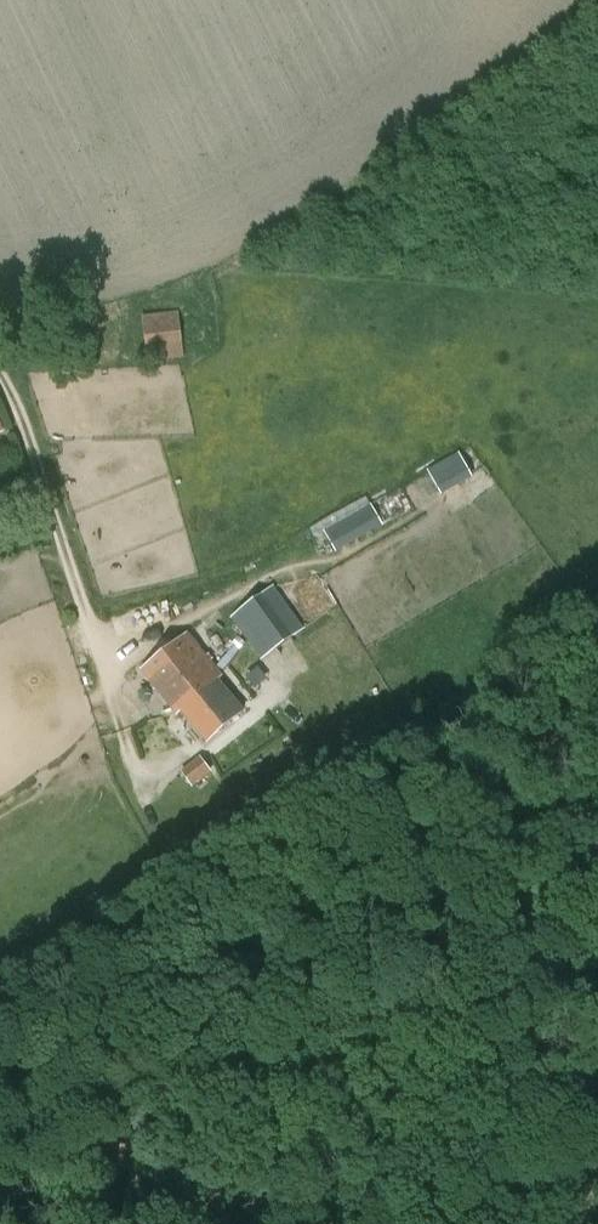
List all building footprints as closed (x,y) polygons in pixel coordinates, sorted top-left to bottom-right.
[(177,303),(142,307),(147,363),(182,359),(177,303)] [(459,453),(428,469),(441,493),(472,477),(459,453)] [(323,529),(336,552),(382,526),(370,503),(323,529)] [(231,618),(247,640),(291,610),(274,586),(231,618)] [(291,610),(247,640),(261,659),(304,628),(291,610)] [(177,714),(181,710),(217,680),(221,677),(186,635),(142,670),(170,705),(177,714)] [(217,680),(181,710),(206,741),(244,710),(217,680)] [(201,756),(181,771),(193,787),(213,772),(201,756)]
